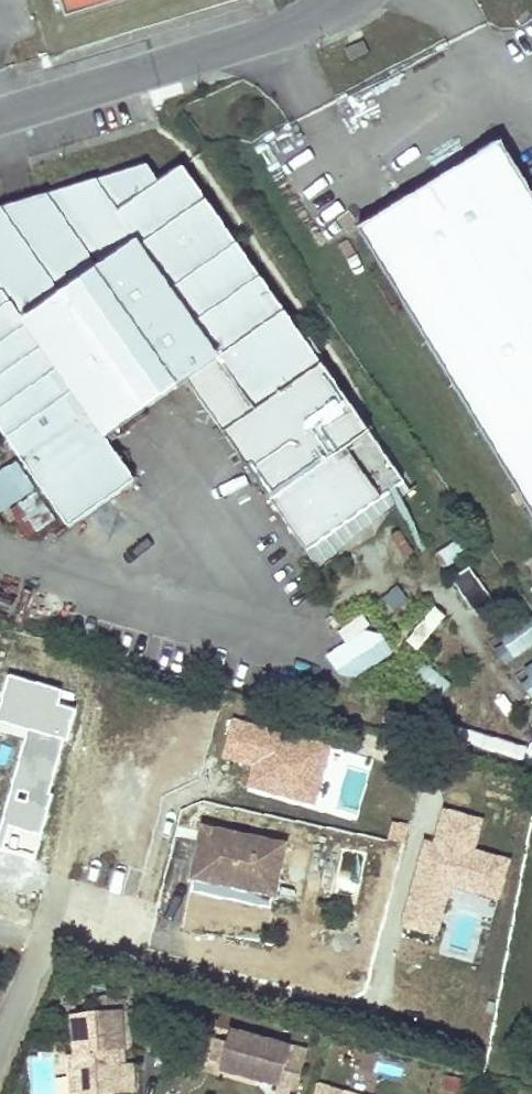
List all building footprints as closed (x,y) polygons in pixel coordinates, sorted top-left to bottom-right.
[(60,20),(129,0),(54,0),(60,20)] [(362,41),(344,49),(349,60),(367,52),(362,41)] [(531,507),(531,194),(500,142),(361,226),(531,507)] [(172,154),(164,159),(168,167),(177,162),(172,154)] [(108,441),(187,386),(304,553),(402,484),(181,169),(158,186),(146,169),(0,212),(0,434),(69,533),(139,484),(108,441)] [(35,490),(17,461),(0,471),(0,511),(35,490)] [(18,502),(33,525),(47,517),(33,493),(18,502)] [(455,541),(437,554),(447,566),(465,553),(455,541)] [(494,598),(468,566),(451,580),(477,612),(494,599),(494,598)] [(397,590),(385,601),(395,612),(407,601),(397,590)] [(408,644),(420,651),(443,614),(431,607),(408,644)] [(347,687),(394,654),(381,635),(363,631),(370,627),(362,616),(338,633),(344,643),(325,656),(347,687)] [(531,648),(531,621),(529,617),(496,642),(513,663),(531,648)] [(516,678),(531,696),(531,663),(516,678)] [(421,664),(413,678),(441,694),(449,680),(421,664)] [(5,677),(0,695),(0,715),(34,724),(8,818),(41,827),(72,710),(55,705),(59,691),(5,677)] [(359,723),(378,710),(360,685),(341,699),(359,723)] [(248,789),(316,807),(332,747),(229,721),(219,757),(254,766),(248,789)] [(482,818),(442,807),(434,841),(425,838),(400,926),(434,936),(449,885),(498,898),(510,860),(475,849),(482,818)] [(282,845),(203,827),(192,878),(271,896),(278,867),(282,845)] [(278,867),(271,896),(291,901),(297,871),(278,867)] [(131,1049),(126,1008),(118,1009),(123,1050),(131,1049)] [(69,1015),(73,1054),(76,1075),(84,1074),(87,1093),(107,1093),(135,1092),(132,1070),(125,1070),(123,1050),(118,1009),(69,1015)] [(216,1073),(276,1089),(274,1093),(292,1093),(299,1069),(281,1063),(284,1051),(227,1036),(223,1047),(218,1066),(216,1073)] [(206,1042),(202,1061),(218,1066),(223,1047),(206,1042)] [(281,1063),(299,1069),(302,1057),(284,1051),(281,1063)] [(67,1093),(87,1093),(84,1074),(76,1075),(73,1054),(63,1055),(67,1093)]
